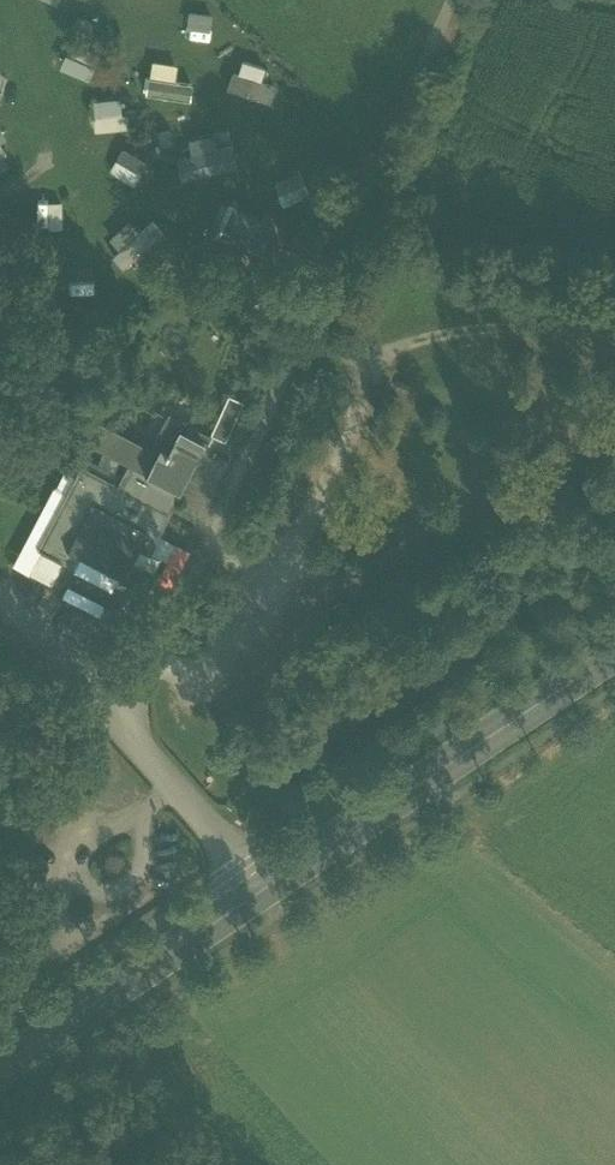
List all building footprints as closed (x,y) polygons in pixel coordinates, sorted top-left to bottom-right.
[(213,39),(215,13),(188,11),(186,37),(213,39)] [(98,53),(76,45),(67,69),(90,76),(98,53)] [(242,57),(230,87),(273,104),(282,83),(267,77),(271,68),(242,57)] [(148,94),(194,101),(197,83),(179,80),(181,64),(153,59),(148,94)] [(1,108),(12,76),(0,72),(0,107),(1,108)] [(121,96),(94,100),(99,131),(132,127),(130,111),(124,112),(121,96)] [(15,152),(4,126),(0,128),(0,158),(15,152)] [(176,159),(182,180),(243,165),(233,128),(191,139),(195,154),(176,159)] [(303,171),(272,182),(281,205),(311,194),(303,171)] [(270,225),(235,208),(223,235),(258,251),(270,225)] [(111,239),(119,247),(112,255),(128,269),(164,229),(154,220),(145,231),(130,218),(111,239)] [(228,395),(210,434),(225,441),(243,402),(228,395)] [(155,459),(187,476),(206,441),(182,429),(185,423),(168,414),(151,448),(148,455),(155,459)] [(182,429),(206,441),(210,434),(185,422),(185,423),(182,429)] [(155,459),(148,455),(151,448),(104,423),(93,445),(133,466),(147,474),(155,459)] [(147,474),(179,492),(187,476),(155,459),(147,474)] [(149,551),(179,492),(147,474),(133,466),(121,487),(117,485),(115,489),(81,471),(77,477),(44,541),(40,547),(65,560),(64,562),(75,568),(82,555),(123,576),(138,545),(149,551)] [(31,535),(44,541),(77,477),(65,471),(31,535)] [(51,585),(64,562),(65,560),(40,547),(27,573),(51,585)] [(123,576),(82,555),(75,568),(116,589),(123,576)]
